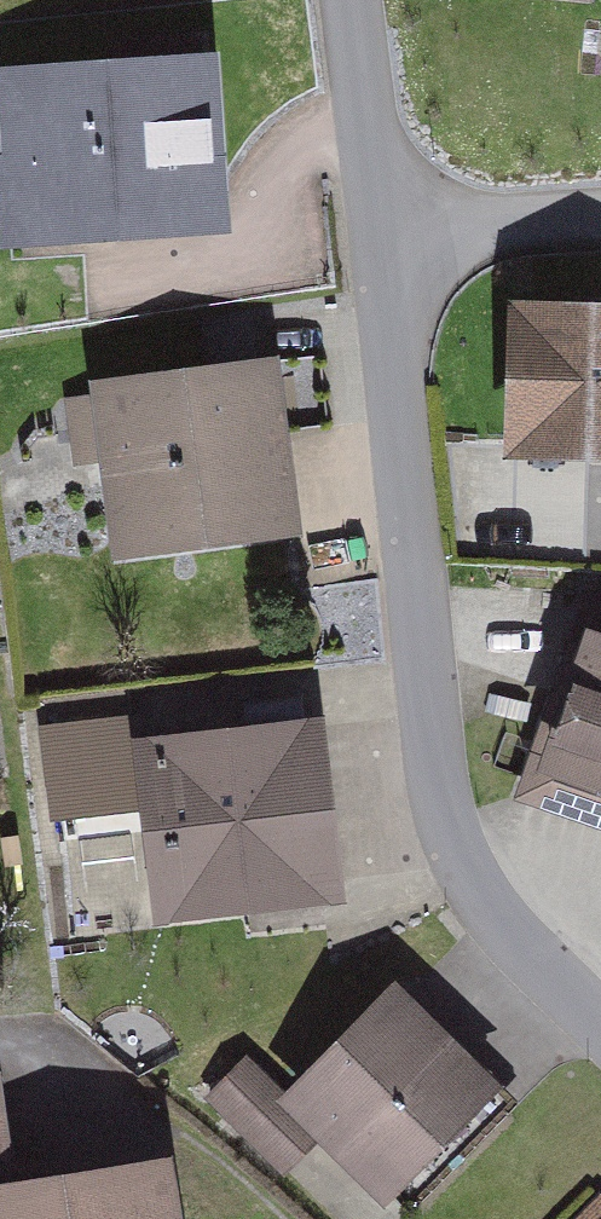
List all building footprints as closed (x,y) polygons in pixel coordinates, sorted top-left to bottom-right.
[(0,53),(0,126),(6,241),(227,230),(217,43),(0,53)] [(507,287),(502,448),(600,451),(600,290),(507,287)] [(281,345),(85,367),(104,536),(300,514),(281,345)] [(578,649),(600,654),(600,583),(593,582),(578,649)] [(575,652),(522,801),(600,829),(600,661),(575,652)] [(324,704),(131,728),(153,909),(347,886),(324,704)] [(49,823),(116,821),(111,715),(45,718),(49,823)] [(392,1007),(276,1112),(373,1218),(388,1218),(496,1121),(392,1007)] [(150,1144),(15,1163),(0,1057),(0,1218),(161,1218),(150,1144)]
